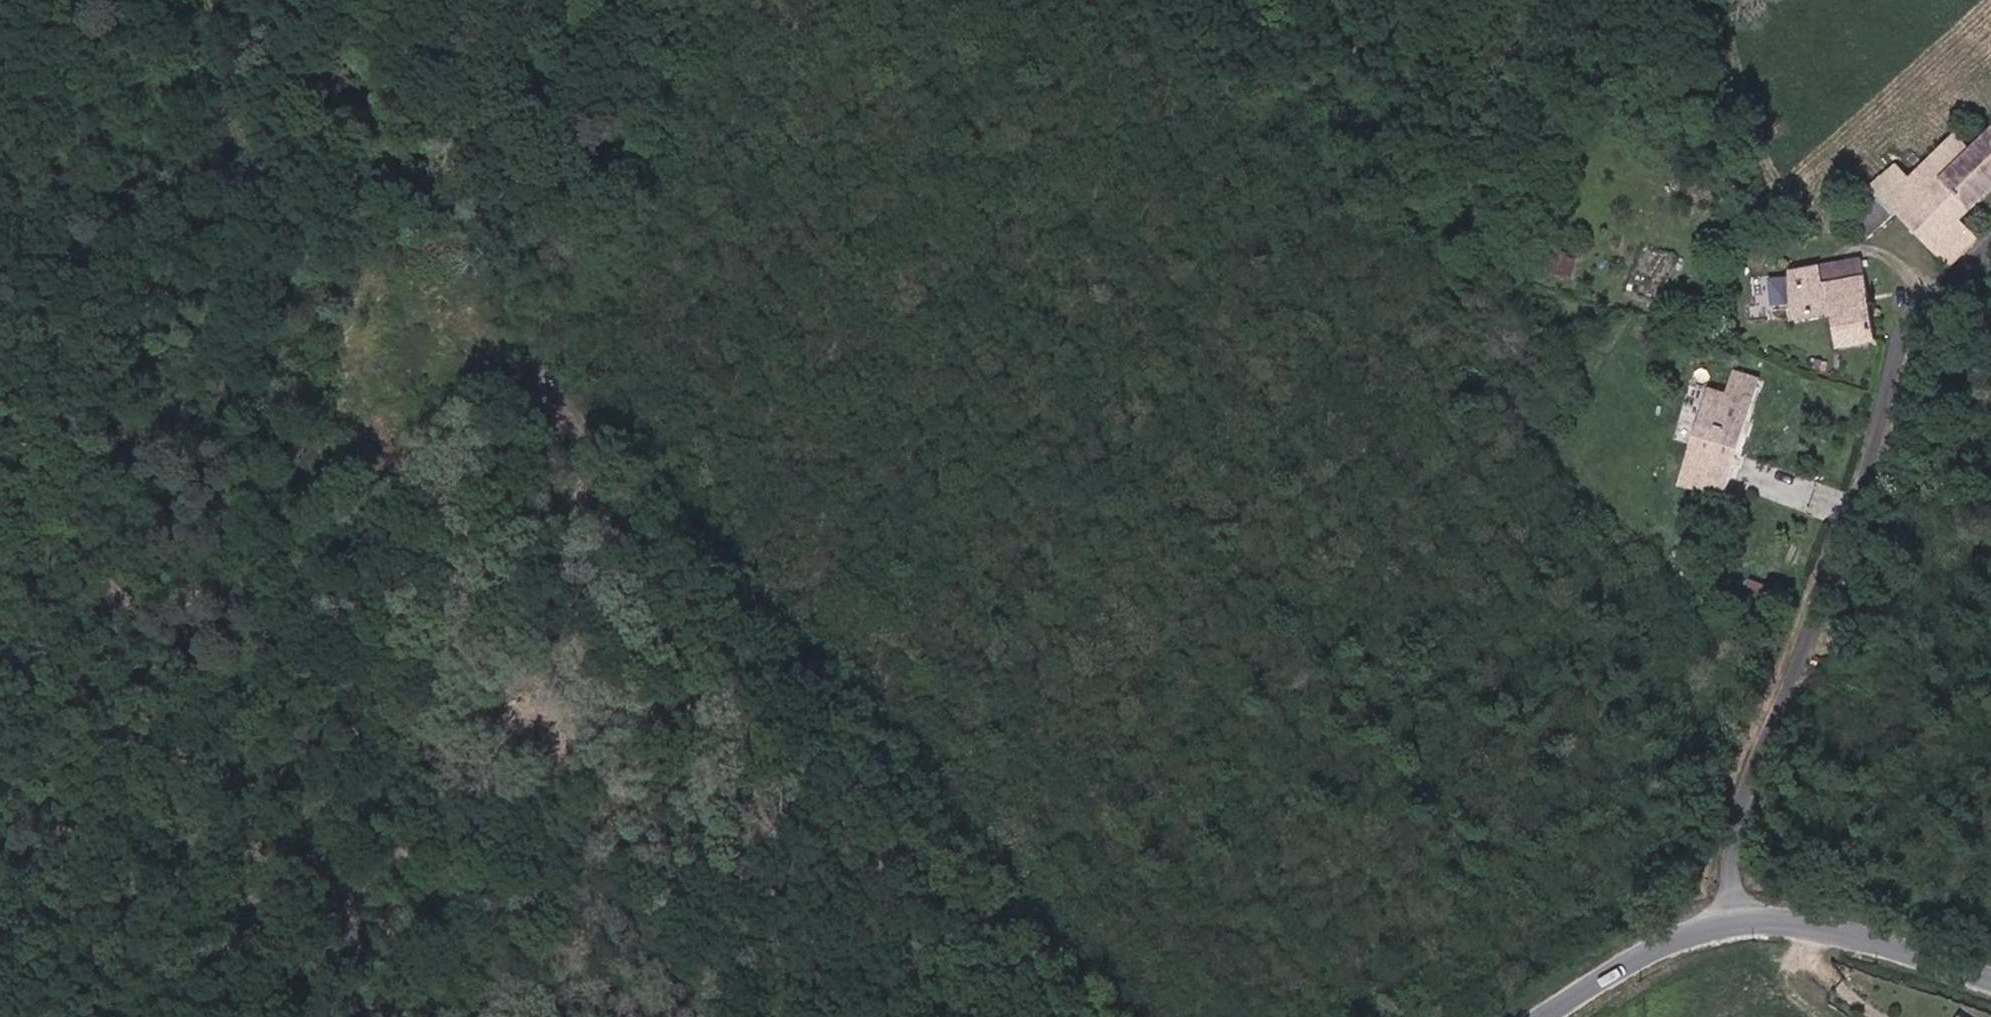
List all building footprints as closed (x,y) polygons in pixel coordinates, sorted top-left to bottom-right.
[(1849,205),(1856,231),(1867,242),(1894,218),(1950,274),(1979,245),(1960,228),(1990,199),(1990,141),(1967,163),(1951,149),(1906,188),(1892,173),(1880,185),(1865,196),(1849,205)] [(1561,274),(1566,255),(1547,250),(1541,268),(1561,274)] [(1836,354),(1875,347),(1868,268),(1789,276),(1794,328),(1831,324),(1836,354)] [(1705,400),(1679,491),(1726,505),(1735,467),(1757,389),(1728,381),(1721,406),(1705,400)]
